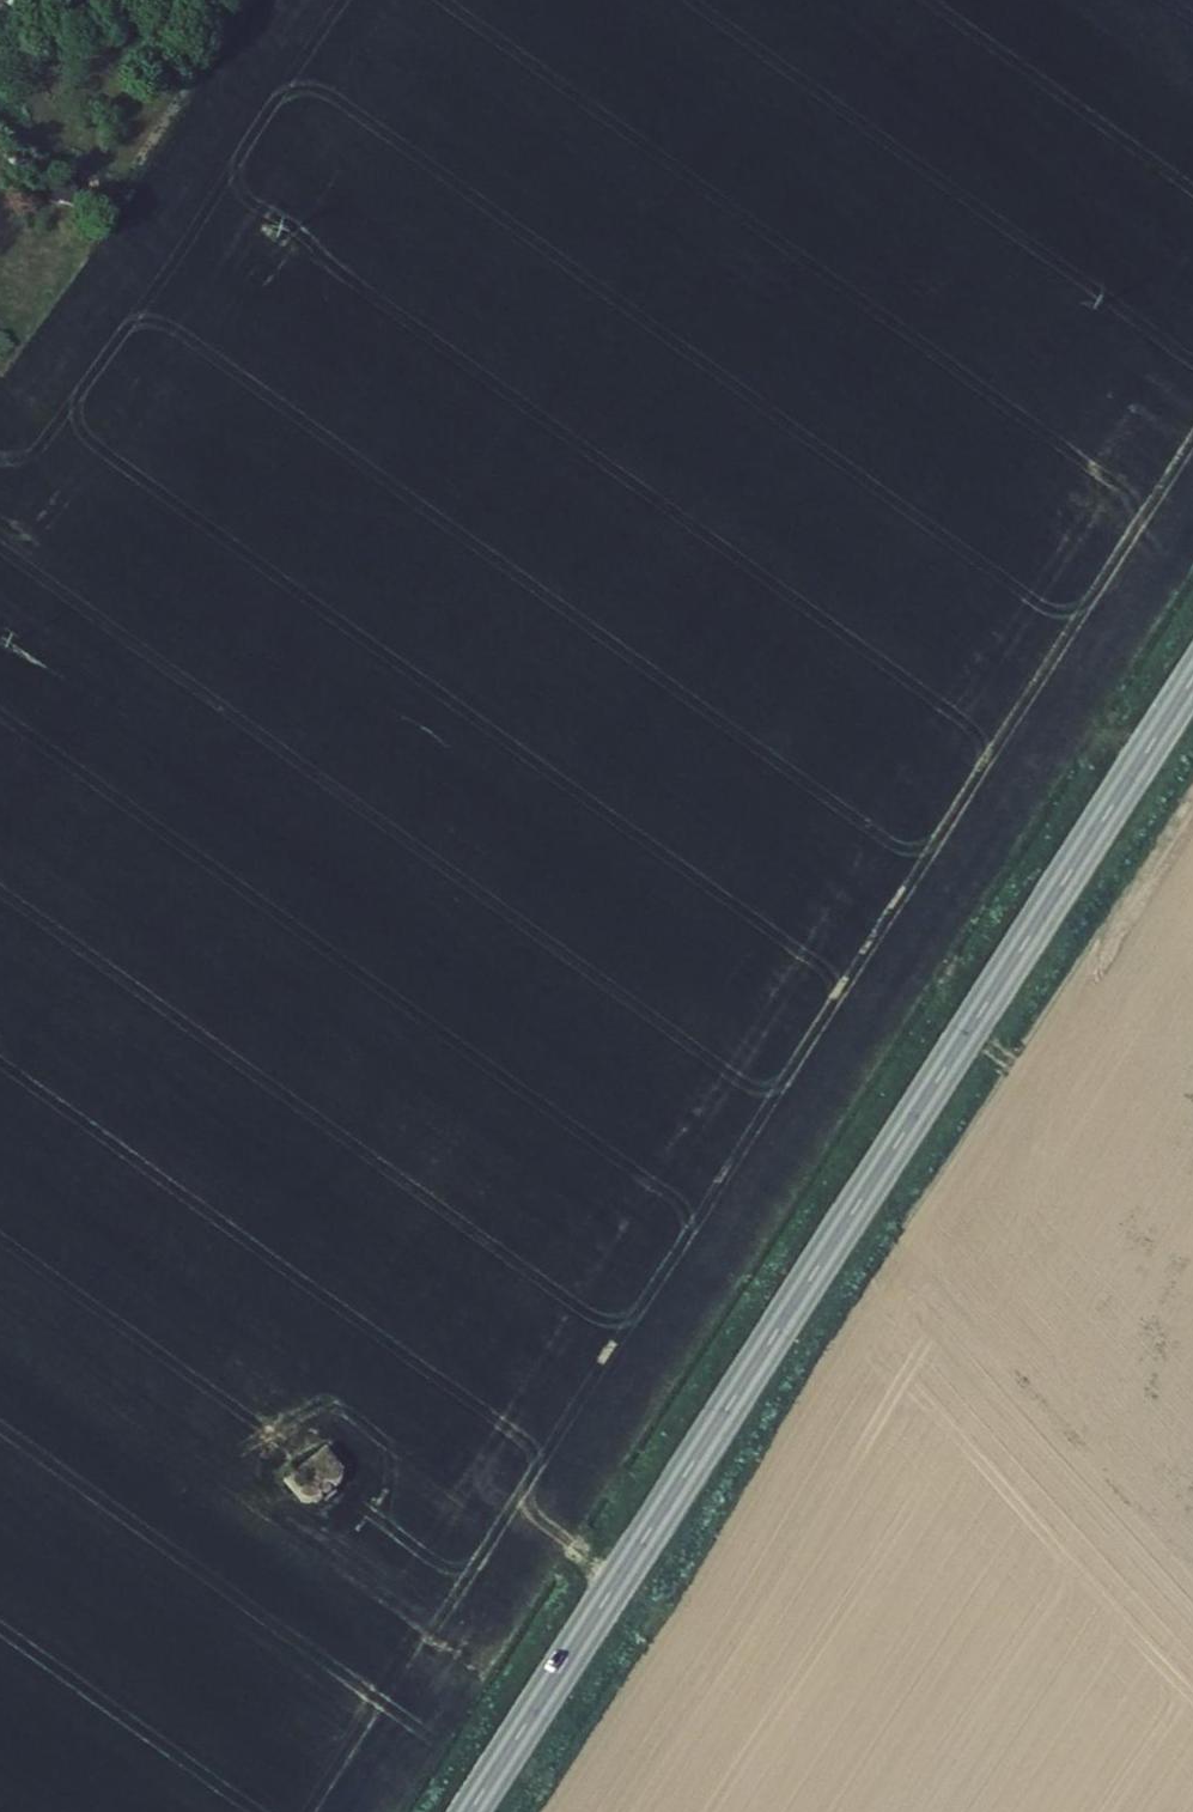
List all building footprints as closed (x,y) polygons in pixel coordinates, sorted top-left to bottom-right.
[(3,33),(26,0),(0,0),(0,32),(3,33)]
